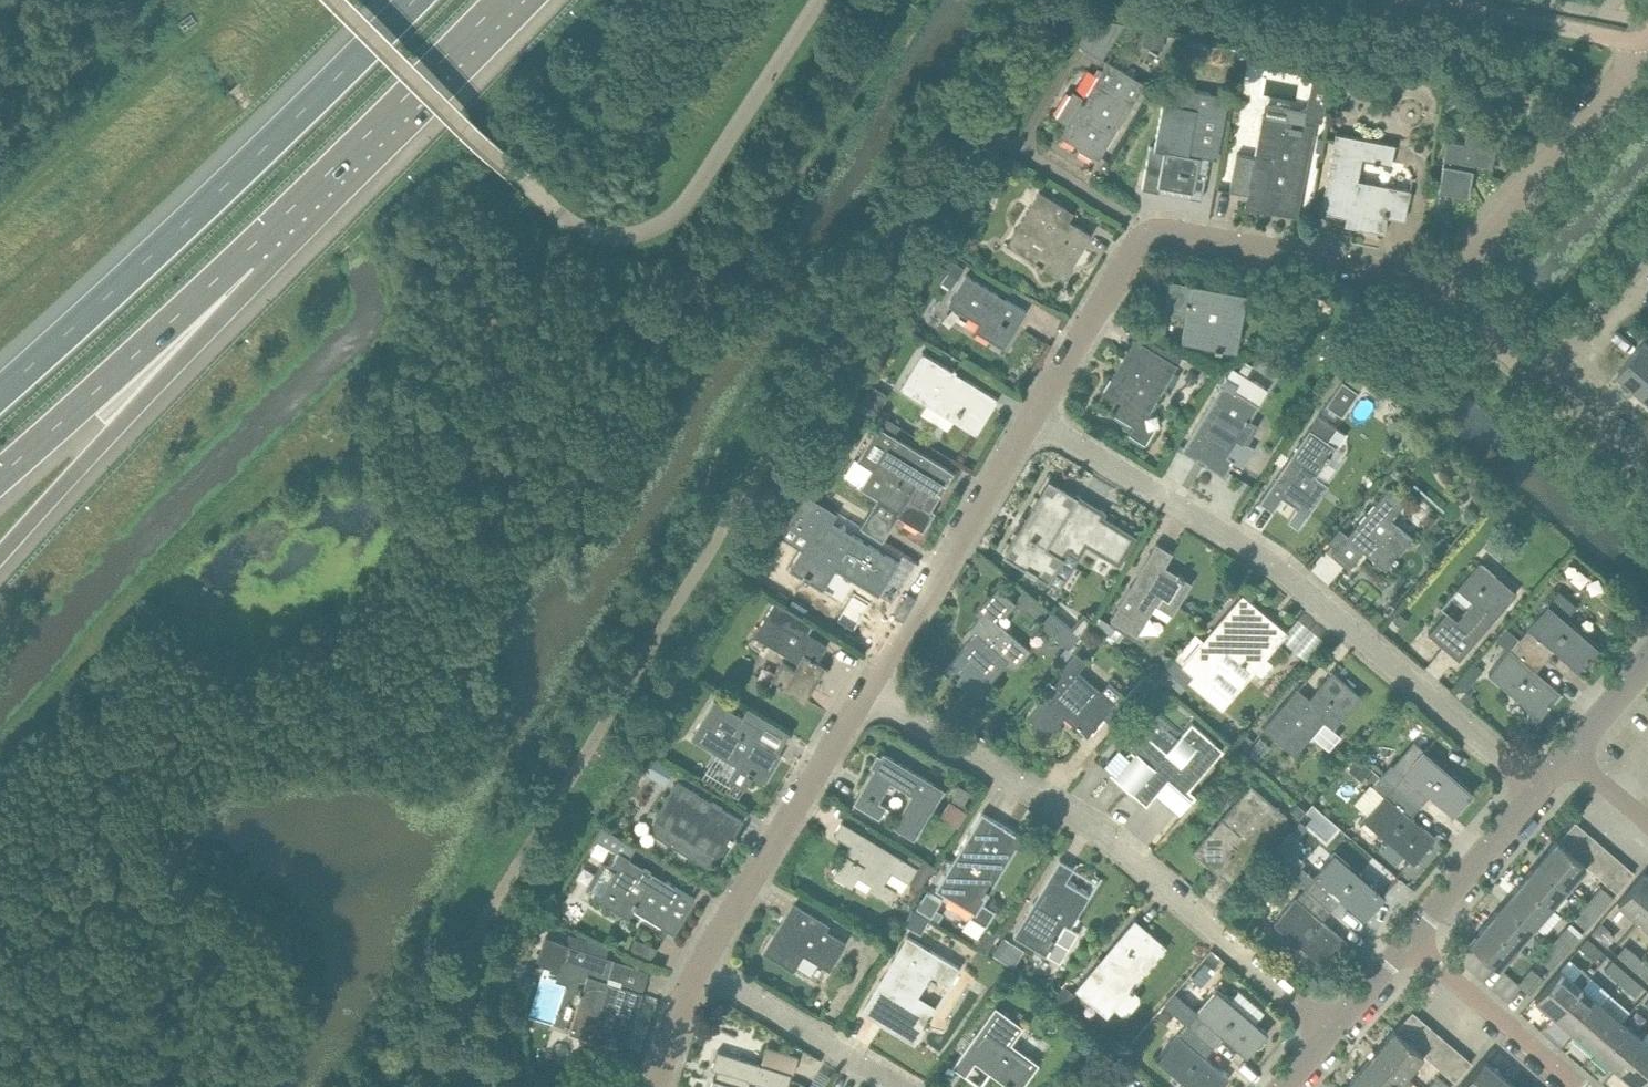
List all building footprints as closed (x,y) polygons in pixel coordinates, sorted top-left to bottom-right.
[(1147,31),(1144,44),(1161,47),(1163,34),(1147,31)] [(1191,48),(1208,51),(1210,40),(1193,36),(1191,48)] [(1304,57),(1300,75),(1313,77),(1310,96),(1307,110),(1306,117),(1307,117),(1322,120),(1332,63),(1304,57)] [(1145,83),(1107,60),(1084,98),(1072,91),(1058,115),(1069,122),(1061,136),(1080,147),(1082,144),(1094,152),(1092,155),(1099,159),(1107,145),(1105,143),(1116,125),(1118,127),(1145,83)] [(1150,146),(1142,188),(1157,191),(1158,185),(1193,191),(1197,172),(1197,168),(1207,170),(1209,156),(1217,158),(1229,95),(1198,89),(1195,107),(1162,101),(1154,146),(1150,146)] [(1254,157),(1236,153),(1229,190),(1247,194),(1246,199),(1248,200),(1248,199),(1273,203),(1271,212),(1297,216),(1313,124),(1262,114),(1254,157)] [(1468,194),(1474,163),(1492,166),(1495,147),(1502,149),(1506,129),(1499,128),(1499,125),(1469,119),(1465,142),(1447,139),(1438,189),(1468,194)] [(1391,162),(1394,143),(1335,133),(1321,211),(1346,216),(1347,209),(1358,211),(1355,227),(1380,231),(1383,215),(1404,219),(1410,189),(1357,179),(1361,157),(1391,162)] [(1042,265),(1064,278),(1091,234),(1062,216),(1067,207),(1039,191),(1007,244),(1018,251),(1025,239),(1042,249),(1034,262),(1041,267),(1042,265)] [(960,241),(962,250),(975,247),(973,238),(960,241)] [(953,263),(940,283),(950,289),(963,269),(953,263)] [(1026,311),(967,274),(949,302),(979,321),(975,329),(1003,347),(1004,345),(1003,344),(1016,323),(1017,324),(1026,311)] [(1236,351),(1247,294),(1171,280),(1165,310),(1186,314),(1181,341),(1236,351)] [(1148,412),(1178,364),(1135,338),(1102,393),(1115,401),(1109,410),(1133,425),(1128,433),(1145,444),(1155,427),(1157,414),(1152,414),(1148,412)] [(1647,379),(1647,343),(1645,341),(1619,372),(1639,389),(1647,379)] [(922,352),(900,388),(926,404),(953,420),(971,430),(984,408),(989,412),(998,398),(965,379),(963,382),(953,376),(956,370),(953,369),(952,371),(922,352)] [(1223,383),(1182,450),(1197,459),(1198,456),(1210,463),(1209,466),(1224,475),(1233,461),(1242,467),(1253,448),(1245,442),(1254,426),(1248,422),(1259,405),(1268,390),(1232,368),(1223,383)] [(1639,389),(1647,397),(1647,379),(1639,389)] [(1342,380),(1326,404),(1342,415),(1358,391),(1342,380)] [(893,435),(899,426),(877,412),(871,422),(877,425),(857,460),(871,468),(860,487),(896,509),(894,513),(923,531),(935,511),(931,508),(940,493),(937,491),(942,483),(945,485),(953,472),(893,435)] [(1319,414),(1260,501),(1272,510),(1282,496),(1296,506),(1287,520),(1298,527),(1307,514),(1328,483),(1315,474),(1335,445),(1327,439),(1336,426),(1319,414)] [(1018,531),(1010,544),(1013,546),(1007,556),(1025,568),(1024,569),(1034,575),(1035,573),(1047,581),(1068,548),(1079,554),(1086,544),(1119,564),(1135,536),(1102,516),(1105,512),(1076,494),(1075,496),(1052,482),(1042,499),(1038,497),(1025,519),(1027,520),(1020,532),(1018,531)] [(1348,534),(1340,527),(1328,541),(1336,548),(1331,554),(1348,568),(1366,547),(1373,553),(1370,556),(1385,569),(1393,560),(1394,561),(1397,557),(1396,556),(1413,537),(1391,519),(1406,501),(1389,487),(1348,534)] [(805,493),(788,522),(809,535),(802,548),(789,569),(802,577),(807,580),(823,589),(835,569),(878,595),(898,561),(832,521),(837,512),(805,493)] [(1435,543),(1443,550),(1450,543),(1443,535),(1435,543)] [(1156,542),(1110,618),(1137,635),(1155,604),(1172,614),(1192,582),(1164,566),(1172,552),(1156,542)] [(1570,555),(1564,562),(1557,571),(1574,586),(1581,577),(1588,569),(1570,555)] [(1458,620),(1447,611),(1428,633),(1459,660),(1516,592),(1479,560),(1457,587),(1474,601),(1458,620)] [(982,616),(971,629),(976,633),(944,670),(975,697),(1007,660),(1014,666),(1029,649),(1000,624),(999,627),(993,622),(1001,613),(1004,615),(1015,602),(998,588),(978,612),(982,616)] [(1559,591),(1518,638),(1544,660),(1553,650),(1578,671),(1599,647),(1566,618),(1577,606),(1559,591)] [(1204,641),(1195,633),(1175,657),(1184,664),(1183,665),(1195,675),(1190,681),(1222,708),(1286,632),(1274,622),(1272,624),(1266,619),(1268,617),(1242,595),(1204,641)] [(774,600),(766,614),(753,634),(798,662),(794,668),(782,660),(768,683),(769,684),(771,680),(783,687),(782,688),(803,701),(825,665),(817,660),(827,643),(807,631),(812,623),(774,600)] [(1079,636),(1071,629),(1051,612),(1040,625),(1068,649),(1079,636)] [(1091,622),(1083,615),(1071,629),(1079,636),(1091,622)] [(1535,671),(1544,660),(1518,638),(1488,673),(1539,716),(1560,692),(1535,671)] [(1039,706),(1028,719),(1048,735),(1064,716),(1076,726),(1073,729),(1077,732),(1079,729),(1087,736),(1114,703),(1100,691),(1081,675),(1077,672),(1087,661),(1076,651),(1073,654),(1063,665),(1050,680),(1060,689),(1052,698),(1044,692),(1036,701),(1037,705),(1039,706)] [(1164,666),(1159,662),(1151,662),(1147,667),(1156,675),(1164,666)] [(1452,692),(1469,706),(1475,699),(1465,690),(1482,671),(1475,665),(1452,692)] [(1295,755),(1312,734),(1329,749),(1341,735),(1333,729),(1361,695),(1332,670),(1309,697),(1297,687),(1262,727),(1295,755)] [(1160,684),(1157,681),(1147,672),(1123,701),(1136,712),(1160,684)] [(761,728),(713,699),(690,738),(735,764),(727,778),(745,789),(753,775),(765,782),(781,755),(754,739),(761,728)] [(1126,752),(1126,754),(1128,753),(1129,752),(1131,751),(1133,753),(1115,775),(1111,772),(1110,773),(1146,804),(1168,780),(1171,782),(1175,778),(1187,788),(1176,801),(1177,802),(1223,749),(1191,722),(1167,751),(1142,730),(1144,727),(1146,725),(1144,724),(1142,727),(1139,730),(1135,734),(1133,735),(1133,737),(1133,741),(1132,742),(1130,743),(1129,743),(1129,744),(1129,746),(1129,748),(1129,749),(1129,750),(1128,751),(1127,752),(1126,752)] [(663,758),(669,751),(666,742),(658,738),(651,751),(663,758)] [(1390,764),(1382,774),(1393,784),(1419,806),(1428,796),(1453,817),(1474,792),(1415,742),(1393,767),(1390,764)] [(883,753),(853,802),(872,813),(879,818),(887,806),(879,801),(891,781),(912,794),(893,826),(914,839),(944,789),(883,753)] [(655,756),(645,773),(665,784),(675,768),(655,756)] [(1359,757),(1348,769),(1361,781),(1372,769),(1359,757)] [(1370,783),(1354,802),(1367,814),(1363,818),(1366,821),(1361,826),(1372,835),(1376,829),(1414,862),(1435,837),(1411,816),(1419,806),(1393,784),(1382,774),(1380,777),(1373,784),(1372,785),(1370,783)] [(742,820),(678,781),(655,819),(662,823),(656,834),(708,865),(714,855),(719,858),(728,842),(730,843),(733,838),(731,837),(742,820)] [(958,784),(951,795),(963,803),(970,792),(958,784)] [(1286,816),(1250,784),(1237,799),(1243,803),(1227,822),(1221,817),(1192,851),(1217,872),(1218,871),(1229,880),(1227,883),(1228,883),(1250,858),(1248,856),(1254,848),(1257,850),(1286,816)] [(967,810),(950,800),(940,815),(957,826),(967,810)] [(970,916),(985,926),(995,910),(982,903),(1022,837),(982,812),(935,889),(973,911),(970,916)] [(868,889),(889,901),(896,890),(884,883),(891,871),(908,882),(918,867),(842,821),(834,834),(851,845),(833,874),(851,886),(859,874),(872,882),(868,889)] [(1559,840),(1568,849),(1585,830),(1575,821),(1559,840)] [(1295,824),(1290,830),(1297,836),(1302,830),(1295,824)] [(635,846),(601,826),(594,838),(618,852),(610,866),(602,861),(587,885),(595,890),(592,895),(629,917),(634,909),(673,933),(695,897),(628,857),(635,846)] [(1578,858),(1595,838),(1585,830),(1568,849),(1578,858)] [(1586,865),(1587,867),(1604,847),(1595,838),(1578,858),(1586,865)] [(1578,858),(1568,849),(1559,840),(1557,839),(1538,861),(1568,886),(1586,865),(1578,858)] [(1597,875),(1614,855),(1604,847),(1587,867),(1597,875)] [(1300,865),(1291,875),(1304,887),(1331,909),(1339,899),(1364,920),(1385,896),(1334,852),(1313,876),(1300,865)] [(1624,864),(1614,855),(1597,875),(1607,884),(1624,864)] [(1073,868),(1059,859),(1013,936),(1046,955),(1046,954),(1060,962),(1078,931),(1071,927),(1089,895),(1065,881),(1073,868)] [(911,879),(921,885),(933,866),(923,860),(922,861),(918,867),(911,879)] [(1521,881),(1551,906),(1568,886),(1538,861),(1521,881)] [(1624,864),(1607,884),(1617,892),(1634,872),(1624,864)] [(1618,901),(1639,919),(1647,908),(1647,876),(1643,872),(1618,901)] [(1504,901),(1533,926),(1551,906),(1521,881),(1504,901)] [(1599,913),(1613,897),(1601,886),(1587,902),(1599,913)] [(1304,887),(1275,922),(1325,965),(1346,941),(1322,920),(1331,909),(1304,887)] [(927,891),(916,907),(931,917),(936,909),(942,900),(927,891)] [(1533,926),(1504,901),(1486,921),(1516,946),(1533,926)] [(825,930),(829,924),(793,902),(783,917),(787,919),(783,926),(779,924),(762,951),(794,970),(803,954),(829,970),(846,942),(825,930)] [(1599,913),(1587,902),(1574,918),(1586,928),(1599,913)] [(562,915),(558,913),(561,909),(555,905),(548,915),(558,921),(562,915)] [(912,906),(902,922),(921,932),(929,917),(912,906)] [(1639,919),(1647,928),(1647,908),(1639,919)] [(1132,989),(1135,986),(1133,985),(1166,946),(1135,919),(1081,982),(1112,1009),(1114,1007),(1122,1013),(1127,1013),(1139,1000),(1138,994),(1132,989)] [(1516,946),(1486,921),(1468,941),(1498,967),(1516,946)] [(1591,932),(1607,946),(1615,936),(1599,923),(1591,932)] [(1565,953),(1579,937),(1566,926),(1553,943),(1565,953)] [(882,1019),(916,1039),(960,967),(906,935),(861,1011),(880,1023),(882,1019)] [(551,970),(586,981),(570,1032),(624,1049),(642,992),(606,980),(613,958),(544,937),(537,960),(547,963),(546,968),(552,970),(551,970)] [(1594,960),(1602,951),(1587,937),(1578,947),(1594,960)] [(1004,938),(994,955),(1004,961),(1014,943),(1004,938)] [(1565,953),(1553,943),(1539,958),(1551,969),(1565,953)] [(1632,968),(1640,958),(1625,945),(1617,954),(1632,968)] [(1640,958),(1632,968),(1647,981),(1647,980),(1647,965),(1640,958)] [(1628,973),(1612,959),(1604,969),(1620,982),(1628,973)] [(1214,971),(1204,962),(1191,977),(1201,985),(1214,971)] [(1518,983),(1530,994),(1543,978),(1531,967),(1518,983)] [(1560,968),(1535,998),(1555,1016),(1581,986),(1590,976),(1582,968),(1573,979),(1560,968)] [(1635,995),(1643,986),(1628,973),(1620,982),(1635,995)] [(1065,985),(1053,999),(1064,1008),(1075,994),(1065,985)] [(1601,1004),(1581,986),(1555,1016),(1576,1033),(1601,1004)] [(1174,994),(1165,1005),(1188,1025),(1213,1046),(1222,1036),(1247,1057),(1268,1033),(1255,1022),(1263,1012),(1238,991),(1230,1000),(1217,989),(1196,1013),(1174,994)] [(1576,1033),(1596,1050),(1622,1021),(1601,1004),(1576,1033)] [(1023,1026),(995,1006),(952,1065),(965,1075),(977,1058),(991,1068),(989,1070),(1012,1086),(1021,1086),(1039,1063),(1011,1043),(1023,1026)] [(1167,1008),(1158,1017),(1167,1024),(1175,1015),(1167,1008)] [(1396,1030),(1406,1039),(1422,1020),(1412,1011),(1396,1030)] [(1406,1039),(1416,1048),(1432,1028),(1422,1020),(1406,1039)] [(1642,1038),(1622,1021),(1596,1050),(1616,1068),(1642,1038)] [(1213,1046),(1187,1024),(1157,1059),(1190,1086),(1221,1086),(1229,1078),(1204,1057),(1213,1046)] [(1423,1055),(1425,1056),(1442,1037),(1432,1028),(1416,1048),(1423,1055)] [(1423,1055),(1416,1048),(1406,1039),(1396,1030),(1394,1029),(1376,1050),(1406,1075),(1423,1055)] [(1616,1068),(1636,1085),(1647,1072),(1647,1031),(1642,1038),(1616,1068)] [(1435,1065),(1452,1045),(1442,1037),(1425,1056),(1435,1065)] [(1118,1041),(1115,1046),(1117,1050),(1122,1051),(1125,1047),(1122,1042),(1118,1041)] [(1435,1065),(1444,1073),(1461,1053),(1452,1045),(1435,1065)] [(747,1079),(772,1086),(787,1086),(797,1056),(766,1047),(761,1064),(717,1050),(711,1068),(719,1071),(717,1079),(714,1078),(711,1086),(745,1086),(747,1079)] [(1376,1050),(1359,1070),(1379,1086),(1408,1086),(1413,1081),(1406,1075),(1376,1050)] [(1461,1053),(1444,1073),(1455,1082),(1471,1062),(1461,1053)] [(1463,1086),(1494,1086),(1504,1076),(1483,1058),(1460,1085),(1463,1086)] [(1359,1070),(1344,1086),(1379,1086),(1359,1070)] [(1636,1085),(1639,1086),(1647,1086),(1647,1072),(1636,1085)] [(1451,1086),(1438,1076),(1429,1086),(1450,1086),(1451,1086)] [(1494,1086),(1517,1086),(1504,1076),(1494,1086)]
